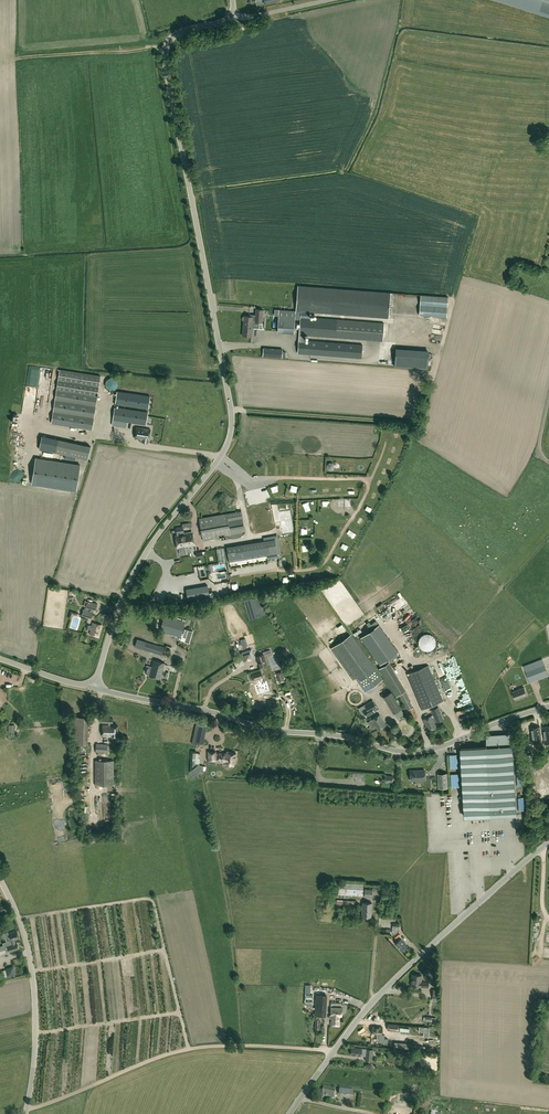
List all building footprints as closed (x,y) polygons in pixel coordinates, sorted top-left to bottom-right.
[(548,17),(548,0),(496,0),(548,17)] [(295,319),(300,320),(297,353),(361,358),(362,344),(304,340),(305,336),(339,338),(383,341),(384,323),(340,319),(303,317),(304,311),(388,318),(390,292),(298,285),(296,311),(295,319)] [(419,315),(446,317),(448,297),(420,295),(419,315)] [(249,316),(244,315),(242,335),(252,336),(253,321),(254,321),(254,322),(262,322),(263,309),(255,309),(255,315),(249,314),(249,316)] [(279,309),(278,315),(277,332),(294,333),(295,319),(296,311),(279,309)] [(283,349),(263,347),(262,356),(288,358),(289,356),(286,356),(287,353),(286,353),(286,351),(282,351),(283,349)] [(429,351),(396,348),(395,367),(428,369),(429,351)] [(28,365),(25,399),(34,400),(36,378),(38,378),(38,375),(49,376),(50,367),(28,365)] [(51,423),(92,429),(100,376),(59,369),(51,423)] [(38,391),(45,392),(45,387),(49,387),(49,378),(39,378),(38,391)] [(118,385),(118,384),(118,383),(117,382),(117,381),(116,380),(115,379),(114,378),(113,378),(112,378),(111,378),(110,378),(109,378),(108,379),(107,380),(106,381),(105,382),(105,383),(105,384),(105,385),(105,386),(106,387),(106,388),(107,388),(107,389),(108,389),(108,390),(109,390),(110,390),(111,390),(112,390),(113,390),(114,390),(115,390),(115,389),(116,389),(116,388),(117,388),(117,387),(117,386),(118,386),(118,385)] [(148,409),(150,396),(117,391),(115,404),(148,409)] [(148,412),(114,407),(112,420),(146,425),(148,412)] [(140,441),(148,442),(150,429),(136,427),(135,438),(140,439),(140,441)] [(91,446),(58,439),(55,452),(88,459),(91,446)] [(80,465),(35,458),(31,483),(76,490),(80,465)] [(286,483),(289,488),(294,485),(291,480),(286,483)] [(245,532),(241,510),(227,513),(231,535),(245,532)] [(199,518),(203,540),(231,535),(227,513),(199,518)] [(184,533),(183,526),(176,527),(177,532),(177,535),(175,535),(177,548),(179,548),(180,553),(185,552),(184,547),(194,545),(192,532),(184,533)] [(216,549),(218,562),(226,561),(223,548),(216,549)] [(281,565),(291,564),(289,548),(279,549),(281,565)] [(238,553),(238,552),(233,553),(233,554),(229,555),(230,561),(235,560),(234,559),(239,558),(239,560),(244,559),(243,558),(248,557),(247,552),(247,551),(242,551),(243,552),(238,553)] [(209,595),(207,585),(186,589),(188,599),(209,595)] [(81,616),(92,618),(93,612),(93,610),(96,610),(97,603),(87,601),(86,607),(85,607),(84,609),(83,609),(81,616)] [(164,615),(159,631),(181,637),(185,621),(164,615)] [(408,630),(417,625),(412,616),(403,621),(408,630)] [(88,629),(91,629),(89,634),(98,636),(102,625),(93,622),(92,625),(90,625),(87,624),(85,628),(88,629)] [(379,624),(360,637),(380,664),(398,651),(379,624)] [(184,641),(189,643),(192,631),(185,629),(182,637),(185,637),(184,641)] [(383,678),(351,633),(330,648),(353,680),(356,678),(365,691),(383,678)] [(134,647),(162,655),(164,647),(137,638),(134,647)] [(251,648),(240,652),(243,660),(254,656),(251,648)] [(396,652),(388,659),(390,662),(399,655),(396,652)] [(264,654),(257,657),(258,660),(260,666),(267,664),(265,657),(264,655),(264,654)] [(149,676),(153,677),(155,667),(159,668),(161,662),(153,660),(152,666),(146,665),(145,671),(148,672),(147,675),(149,676)] [(165,663),(161,662),(159,668),(155,667),(153,677),(160,679),(162,674),(167,676),(168,672),(163,670),(165,663)] [(379,668),(396,696),(399,694),(407,710),(408,710),(412,719),(418,716),(405,690),(406,690),(389,662),(379,668)] [(525,670),(530,682),(548,675),(544,663),(525,670)] [(428,665),(407,674),(421,710),(443,700),(428,665)] [(267,680),(260,682),(260,679),(263,678),(261,670),(251,673),(254,681),(256,681),(256,683),(254,684),(257,695),(270,691),(267,680)] [(442,681),(447,693),(453,690),(448,679),(442,681)] [(524,687),(513,692),(516,700),(527,695),(524,687)] [(401,709),(391,692),(383,697),(393,713),(394,713),(401,709)] [(367,717),(375,712),(373,709),(377,707),(373,700),(361,707),(367,717)] [(431,710),(435,717),(433,718),(431,715),(423,719),(428,730),(436,727),(435,723),(436,722),(441,720),(436,708),(431,710)] [(401,709),(394,713),(397,718),(404,714),(401,709)] [(374,726),(375,726),(378,730),(386,725),(380,714),(371,720),(368,722),(371,728),(374,726)] [(74,743),(87,743),(87,716),(75,715),(74,743)] [(113,718),(102,718),(102,723),(108,723),(108,725),(102,725),(102,736),(117,737),(118,725),(113,725),(113,718)] [(202,745),(207,726),(196,724),(192,743),(202,745)] [(544,741),(545,744),(548,743),(548,726),(543,727),(544,734),(542,735),(541,726),(531,728),(533,743),(542,742),(542,741),(544,741)] [(108,744),(96,743),(95,752),(96,753),(96,754),(98,754),(98,753),(107,753),(108,744)] [(461,748),(462,752),(465,817),(473,817),(474,818),(479,817),(480,816),(503,815),(504,816),(509,816),(510,815),(518,814),(514,745),(461,748)] [(216,760),(217,759),(225,761),(224,763),(227,764),(227,765),(227,766),(228,766),(229,766),(230,766),(231,764),(233,765),(234,763),(235,759),(234,759),(236,753),(227,751),(227,753),(226,753),(225,754),(219,753),(218,756),(216,756),(216,751),(208,752),(208,761),(216,760)] [(114,760),(95,760),(95,785),(114,785),(114,760)] [(410,771),(411,780),(425,780),(425,770),(410,771)] [(448,773),(439,774),(439,788),(448,788),(448,773)] [(369,780),(371,780),(371,786),(377,786),(378,776),(369,776),(369,780)] [(336,885),(336,888),(336,894),(363,896),(363,889),(363,884),(346,883),(345,886),(336,885)] [(372,894),(379,895),(380,888),(372,888),(372,889),(365,889),(364,897),(372,897),(372,894)] [(345,900),(337,900),(336,904),(344,904),(346,904),(345,909),(350,909),(350,906),(356,906),(356,901),(345,900)] [(362,902),(362,916),(371,917),(372,903),(362,902)] [(393,921),(392,932),(392,933),(394,935),(393,935),(396,938),(400,935),(398,932),(400,931),(398,928),(398,927),(399,927),(399,924),(397,923),(398,921),(393,921)] [(15,940),(20,939),(17,929),(7,933),(10,941),(11,944),(7,945),(9,952),(19,949),(17,942),(16,943),(15,940)] [(400,938),(395,944),(402,951),(408,946),(400,938)] [(411,986),(428,987),(429,982),(421,981),(422,975),(412,974),(411,986)] [(327,995),(316,994),(315,1015),(326,1016),(327,995)] [(342,1008),(331,1008),(330,1025),(340,1025),(340,1017),(342,1017),(342,1008)] [(388,1023),(387,1030),(398,1031),(399,1024),(388,1023)] [(382,1034),(382,1027),(372,1026),(372,1035),(374,1035),(373,1041),(379,1041),(380,1039),(384,1039),(385,1035),(382,1034)] [(352,1047),(351,1055),(361,1056),(362,1048),(352,1047)] [(366,1048),(365,1060),(372,1061),(373,1049),(366,1048)] [(340,1086),(339,1095),(351,1096),(352,1088),(340,1086)] [(335,1090),(331,1089),(323,1087),(321,1096),(333,1099),(335,1090)] [(420,1104),(419,1110),(428,1111),(429,1102),(424,1101),(423,1105),(420,1104)]
